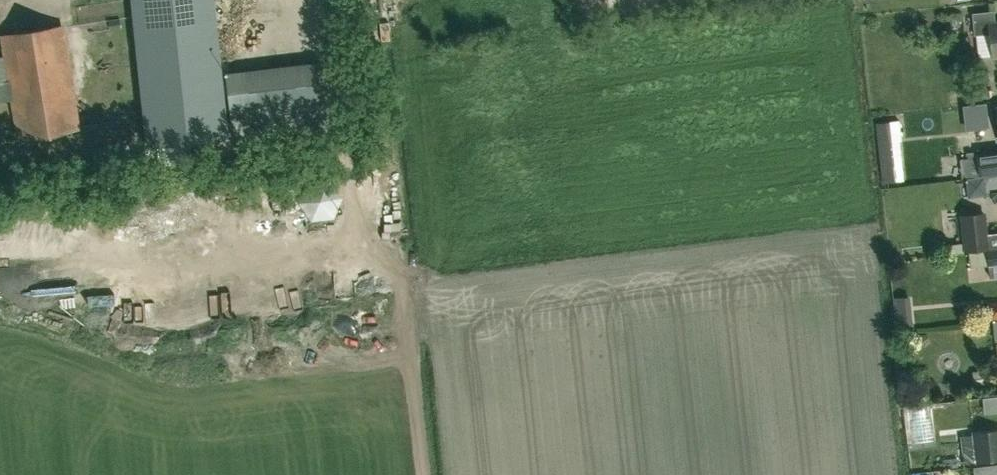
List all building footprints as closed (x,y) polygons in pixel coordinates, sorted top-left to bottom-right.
[(214,0),(132,0),(147,145),(228,137),(214,0)] [(996,56),(996,22),(995,22),(994,11),(972,13),(974,35),(990,33),(993,57),(996,56)] [(78,126),(62,26),(2,36),(18,135),(78,126)] [(247,61),(248,70),(253,110),(324,101),(319,61),(289,64),(288,56),(247,61)] [(899,138),(909,139),(911,121),(901,120),(899,138)] [(875,123),(882,183),(895,181),(889,122),(875,123)] [(980,155),(979,155),(981,175),(996,173),(996,153),(980,155)] [(305,188),(317,221),(351,208),(339,175),(305,188)] [(986,250),(989,278),(996,277),(996,246),(988,247),(984,212),(959,215),(964,252),(986,250)] [(996,412),(996,396),(982,398),(984,413),(996,412)] [(971,432),(975,463),(996,460),(996,429),(971,432)]
